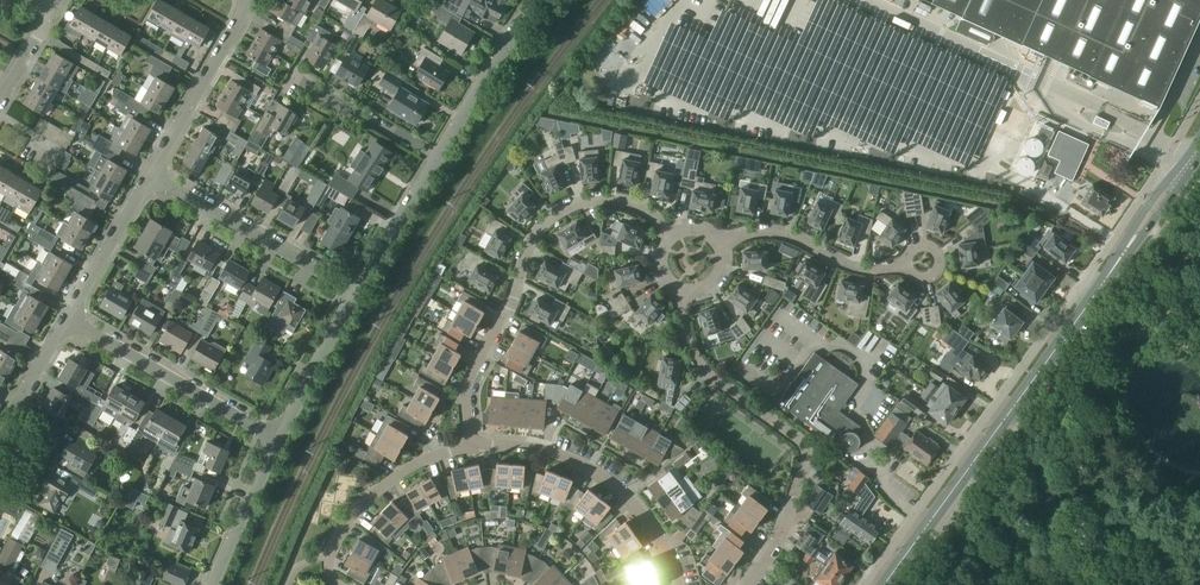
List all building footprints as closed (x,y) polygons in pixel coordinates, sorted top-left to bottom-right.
[(160,25),(171,6),(161,0),(158,0),(148,18),(146,21),(159,28),(160,25)] [(271,7),(272,10),(271,12),(281,17),(276,26),(291,35),(296,25),(292,23),(299,11),(305,15),(305,14),(281,0),(278,0),(277,2),(274,2),(271,7)] [(305,14),(313,0),(312,0),(286,0),(285,1),(283,0),(281,0),(305,14)] [(318,4),(325,8),(330,0),(320,0),(318,4)] [(364,12),(367,8),(359,3),(361,0),(338,0),(352,8),(342,26),(352,32),(364,12)] [(361,38),(362,38),(368,28),(369,28),(370,27),(373,29),(377,22),(389,29),(400,10),(382,0),(376,0),(368,15),(364,12),(352,32),(361,38)] [(474,32),(451,19),(455,13),(433,0),(419,0),(418,2),(429,9),(437,14),(439,19),(446,23),(447,27),(439,40),(461,53),(474,32)] [(457,12),(468,18),(472,10),(495,22),(498,17),(499,18),(499,16),(501,16),(503,12),(502,10),(503,8),(507,1),(505,0),(464,0),(457,12)] [(663,12),(667,0),(637,0),(636,3),(663,12)] [(962,18),(956,31),(987,46),(996,34),(1159,109),(1199,19),(1199,0),(922,0),(962,18)] [(171,6),(160,25),(172,32),(184,14),(171,6)] [(69,23),(64,31),(71,35),(72,33),(80,38),(82,33),(93,14),(81,7),(71,24),(69,23)] [(93,14),(82,33),(86,36),(86,37),(92,41),(93,40),(95,41),(106,22),(93,14)] [(171,35),(184,43),(196,21),(184,14),(172,32),(171,35)] [(198,48),(209,29),(196,21),(184,43),(183,44),(186,46),(187,47),(190,43),(198,48)] [(106,22),(95,41),(107,48),(119,29),(106,22)] [(323,67),(335,47),(325,42),(331,32),(316,24),(307,40),(314,44),(306,57),(323,67)] [(286,43),(291,35),(276,26),(271,34),(262,28),(254,42),(274,54),(282,41),(286,43)] [(129,43),(132,37),(119,29),(107,48),(125,58),(133,45),(129,43)] [(351,54),(361,38),(352,32),(342,49),(351,54)] [(138,34),(134,40),(147,47),(150,42),(138,34)] [(73,48),(60,41),(57,48),(69,55),(73,48)] [(150,42),(147,47),(160,54),(163,49),(150,42)] [(266,67),(274,54),(254,42),(246,55),(256,61),(252,67),(267,76),(270,69),(266,67)] [(437,88),(447,72),(439,67),(443,59),(424,47),(414,63),(422,67),(416,76),(437,88)] [(82,63),(86,57),(73,50),(73,48),(69,55),(82,63)] [(163,49),(160,54),(172,62),(176,55),(175,56),(163,49)] [(54,53),(47,66),(71,79),(78,66),(54,53)] [(149,73),(156,77),(148,90),(167,101),(175,88),(164,82),(172,67),(151,55),(147,61),(154,65),(149,73)] [(189,62),(180,57),(176,55),(172,62),(185,69),(186,69),(189,62)] [(368,68),(347,56),(336,74),(357,86),(368,68)] [(95,70),(98,64),(86,57),(82,63),(95,70)] [(98,64),(95,70),(108,77),(111,72),(98,64)] [(47,66),(40,78),(58,89),(65,93),(72,80),(71,79),(47,66)] [(378,84),(382,87),(395,94),(404,80),(387,70),(378,84)] [(232,80),(224,94),(245,106),(252,92),(256,94),(261,87),(236,73),(232,80)] [(36,82),(31,90),(32,90),(51,101),(58,89),(40,78),(37,83),(36,82)] [(92,91),(97,95),(105,81),(99,78),(92,91)] [(999,96),(1002,88),(993,84),(990,91),(999,96)] [(389,107),(415,123),(428,103),(401,87),(389,107)] [(44,115),(51,101),(32,90),(25,104),(44,115)] [(160,114),(167,101),(148,90),(141,102),(160,114)] [(90,107),(97,95),(92,91),(84,104),(90,107)] [(122,93),(118,100),(132,108),(136,101),(122,93)] [(216,122),(230,130),(235,133),(242,120),(237,118),(245,106),(224,94),(217,106),(223,110),(216,122)] [(113,97),(109,104),(128,115),(129,113),(133,116),(132,118),(134,120),(139,112),(132,108),(118,100),(113,97)] [(83,120),(90,107),(84,104),(77,117),(83,120)] [(297,115),(280,105),(274,115),(266,110),(249,140),(258,146),(265,134),(268,136),(269,135),(271,136),(275,128),(286,134),(297,115)] [(40,133),(48,121),(41,117),(34,130),(40,133)] [(77,130),(83,120),(77,117),(70,129),(76,132),(77,130)] [(124,119),(119,128),(124,131),(144,142),(147,137),(148,137),(152,131),(151,130),(151,129),(134,120),(132,118),(129,122),(124,119)] [(83,120),(77,130),(85,134),(90,124),(83,120)] [(47,137),(54,124),(48,121),(40,133),(47,137)] [(53,141),(61,128),(54,124),(47,137),(53,141)] [(1050,139),(1054,131),(1041,125),(1038,133),(1050,139)] [(204,127),(194,144),(210,154),(215,144),(219,146),(225,136),(221,133),(220,136),(204,127)] [(59,144),(67,132),(61,128),(53,141),(59,144)] [(136,155),(144,142),(124,131),(119,128),(114,136),(120,139),(117,144),(136,155)] [(247,141),(235,133),(230,130),(226,138),(236,144),(231,152),(238,156),(247,141)] [(1058,130),(1047,155),(1059,160),(1054,172),(1072,180),(1089,144),(1058,130)] [(67,132),(59,144),(67,149),(74,136),(67,132)] [(614,133),(612,146),(625,149),(627,135),(614,133)] [(101,172),(120,183),(127,171),(108,159),(108,160),(104,158),(109,149),(94,141),(89,137),(88,138),(82,134),(79,139),(91,146),(91,147),(102,154),(94,168),(96,169),(101,172)] [(98,134),(94,141),(109,149),(113,142),(98,134)] [(302,142),(296,138),(290,148),(296,152),(302,142)] [(336,173),(329,185),(332,187),(348,197),(348,196),(351,198),(364,189),(367,191),(368,190),(366,189),(376,172),(380,174),(379,173),(382,168),(383,169),(384,168),(383,167),(392,153),(375,142),(367,154),(360,149),(350,166),(355,170),(349,179),(350,180),(349,182),(336,173)] [(560,165),(568,162),(564,148),(563,143),(554,145),(557,154),(544,160),(548,169),(540,172),(545,182),(541,183),(546,192),(549,191),(551,194),(566,187),(556,166),(560,165)] [(194,144),(184,162),(195,168),(192,174),(196,176),(200,171),(210,154),(194,144)] [(572,145),(564,148),(568,162),(576,160),(572,145)] [(598,168),(597,157),(598,157),(597,149),(579,151),(582,182),(599,180),(599,176),(601,175),(600,168),(598,168)] [(638,181),(640,173),(638,173),(640,162),(629,160),(631,153),(616,150),(613,165),(621,166),(618,182),(635,185),(636,181),(638,181)] [(227,187),(243,196),(251,182),(257,186),(262,178),(274,155),(266,151),(254,171),(248,167),(243,176),(236,172),(227,187)] [(293,164),(297,167),(303,159),(298,156),(293,164)] [(732,158),(731,172),(742,173),(744,160),(732,158)] [(1044,159),(1037,175),(1049,180),(1056,164),(1044,159)] [(651,193),(668,196),(668,192),(670,192),(672,185),(670,184),(672,173),(662,171),(663,164),(649,161),(646,176),(654,178),(651,193)] [(223,184),(233,167),(226,163),(216,180),(223,184)] [(693,166),(684,164),(680,185),(689,187),(693,166)] [(286,195),(287,194),(300,170),(292,165),(277,190),(286,195)] [(6,195),(17,176),(4,168),(0,175),(0,194),(3,194),(6,195)] [(50,177),(49,178),(72,192),(93,204),(98,196),(83,188),(82,188),(83,185),(55,169),(51,175),(50,177)] [(113,196),(120,183),(101,172),(96,169),(89,182),(93,185),(90,190),(109,201),(110,200),(109,200),(111,195),(113,196)] [(17,176),(6,195),(18,202),(30,183),(17,176)] [(262,178),(257,186),(261,188),(253,202),(268,211),(277,196),(275,195),(277,192),(272,189),(275,184),(264,178),(264,179),(262,178)] [(326,184),(316,179),(309,191),(310,192),(305,200),(314,205),(321,193),(326,184)] [(703,181),(695,179),(689,206),(712,211),(714,204),(723,206),(725,196),(715,194),(716,194),(714,194),(716,184),(703,182),(703,181)] [(513,193),(518,198),(507,210),(510,213),(509,215),(515,220),(516,219),(520,222),(535,205),(529,199),(534,192),(523,182),(513,193)] [(737,206),(736,210),(753,213),(756,198),(764,199),(767,185),(753,182),(752,189),(741,187),(740,193),(738,193),(735,205),(737,206)] [(30,183),(18,202),(16,207),(28,214),(42,190),(30,183)] [(332,187),(329,185),(326,184),(321,193),(327,196),(332,187)] [(768,208),(771,209),(770,212),(787,215),(790,200),(799,201),(802,187),(787,184),(786,191),(775,189),(773,199),(770,198),(768,208)] [(1114,197),(1093,184),(1080,203),(1102,217),(1106,210),(1107,210),(1111,205),(1110,204),(1114,197)] [(343,205),(348,197),(332,187),(327,196),(343,205)] [(907,216),(915,215),(912,192),(903,191),(907,216)] [(74,211),(66,224),(89,237),(96,224),(86,218),(93,204),(72,192),(69,197),(76,201),(71,209),(74,211)] [(912,192),(915,215),(924,214),(921,194),(912,192)] [(286,195),(280,206),(284,208),(279,217),(294,226),(304,208),(289,200),(291,196),(287,194),(286,195)] [(812,211),(810,210),(807,217),(809,218),(807,222),(822,229),(829,215),(837,219),(843,205),(830,199),(827,205),(817,201),(812,211)] [(925,227),(941,233),(943,229),(945,229),(948,222),(946,221),(950,211),(940,207),(942,202),(936,200),(925,227)] [(327,221),(350,234),(359,217),(342,208),(341,209),(336,207),(327,221)] [(310,211),(301,229),(309,234),(319,217),(310,211)] [(881,241),(887,246),(888,244),(892,247),(905,228),(881,211),(876,218),(886,225),(878,237),(882,240),(881,241)] [(9,219),(0,214),(0,221),(5,225),(9,219)] [(859,230),(869,234),(872,219),(859,214),(856,220),(846,217),(842,227),(840,226),(837,236),(839,236),(838,239),(853,245),(859,230)] [(488,253),(495,257),(496,255),(500,258),(511,237),(503,233),(507,226),(494,218),(487,231),(493,235),(485,249),(489,252),(488,253)] [(9,219),(5,225),(18,232),(21,226),(9,219)] [(143,233),(168,247),(182,255),(190,241),(182,236),(179,241),(169,236),(172,232),(151,219),(143,233)] [(82,250),(89,237),(66,224),(62,221),(55,234),(82,250)] [(340,251),(350,234),(327,221),(333,224),(323,242),(340,251)] [(560,237),(558,238),(562,245),(564,244),(566,248),(581,239),(584,245),(597,238),(589,225),(582,229),(577,221),(557,234),(560,237)] [(28,228),(54,244),(58,237),(31,222),(28,228)] [(634,227),(624,223),(619,233),(613,230),(610,236),(639,248),(646,232),(641,230),(642,228),(635,225),(634,227)] [(959,232),(964,239),(976,230),(974,227),(971,223),(959,232)] [(976,230),(964,239),(967,243),(958,244),(959,252),(960,259),(962,267),(978,264),(978,262),(980,261),(979,253),(977,254),(976,247),(983,246),(980,226),(974,227),(976,230)] [(51,250),(54,244),(28,228),(24,236),(51,250)] [(16,236),(10,233),(3,246),(8,249),(16,236)] [(160,262),(168,247),(143,233),(134,247),(160,262)] [(1023,243),(1037,253),(1041,248),(1038,246),(1041,243),(1028,234),(1023,243)] [(1042,245),(1052,252),(1051,254),(1057,258),(1058,257),(1066,262),(1068,260),(1070,261),(1076,253),(1073,251),(1075,249),(1068,245),(1070,242),(1062,236),(1060,239),(1054,234),(1049,241),(1046,239),(1042,245)] [(12,248),(22,253),(28,242),(18,237),(12,248)] [(188,258),(209,270),(213,272),(217,265),(213,263),(218,254),(203,245),(204,244),(199,241),(188,258)] [(1033,259),(1037,253),(1023,243),(1018,250),(1030,258),(1031,257),(1033,259)] [(615,246),(600,244),(599,253),(615,254),(615,246)] [(3,246),(0,251),(0,261),(1,262),(8,249),(3,246)] [(756,251),(756,249),(748,249),(748,251),(743,251),(743,268),(774,268),(774,262),(767,262),(767,251),(756,251)] [(478,287),(485,290),(486,289),(490,291),(498,276),(484,268),(488,261),(468,250),(460,265),(473,272),(469,279),(478,285),(478,287)] [(49,252),(41,264),(46,267),(65,278),(72,265),(53,254),(49,252)] [(583,273),(588,263),(583,260),(579,261),(570,256),(567,264),(582,272),(583,273)] [(179,274),(187,261),(180,257),(170,275),(166,283),(175,288),(182,276),(179,274)] [(142,258),(137,267),(152,275),(157,267),(152,265),(153,264),(146,260),(146,261),(142,258)] [(239,289),(250,271),(230,259),(219,278),(239,289)] [(820,280),(825,272),(805,260),(803,263),(800,262),(795,270),(798,272),(796,275),(808,282),(801,295),(816,303),(827,284),(820,280)] [(545,261),(537,276),(541,278),(540,280),(547,284),(548,282),(557,287),(563,278),(575,285),(582,272),(567,264),(563,261),(559,269),(545,261)] [(1025,276),(1047,290),(1048,288),(1050,290),(1056,282),(1054,280),(1055,278),(1047,272),(1049,270),(1043,266),(1041,268),(1031,261),(1027,267),(1030,269),(1025,276)] [(588,263),(583,273),(598,280),(598,268),(588,262),(588,263)] [(612,288),(642,281),(638,264),(633,265),(633,263),(625,265),(626,267),(615,270),(617,278),(610,280),(612,288)] [(58,291),(65,278),(46,267),(39,280),(58,291)] [(147,283),(152,275),(137,267),(132,275),(147,283)] [(19,278),(30,285),(34,278),(23,271),(19,278)] [(762,283),(783,290),(786,282),(765,275),(762,283)] [(211,276),(196,301),(205,306),(220,281),(211,276)] [(1045,292),(1047,290),(1025,276),(1021,282),(1018,281),(1014,286),(1024,293),(1023,295),(1029,300),(1030,298),(1038,303),(1039,301),(1042,302),(1048,294),(1045,292)] [(15,285),(27,291),(30,285),(19,278),(15,285)] [(262,278),(256,287),(248,282),(238,298),(258,311),(259,309),(266,313),(269,307),(268,307),(279,288),(262,278)] [(1006,293),(1011,286),(999,278),(995,285),(1006,293)] [(419,286),(425,292),(432,285),(426,279),(419,286)] [(869,296),(861,294),(863,285),(841,280),(840,285),(838,284),(836,292),(838,293),(837,297),(851,300),(848,314),(864,318),(869,296)] [(910,304),(916,297),(897,283),(895,287),(893,286),(888,292),(890,293),(887,297),(901,307),(896,313),(908,321),(917,309),(910,304)] [(951,285),(949,283),(936,293),(955,317),(960,314),(955,308),(964,301),(957,293),(960,291),(954,283),(951,285)] [(748,292),(749,290),(743,285),(741,287),(738,284),(728,298),(753,316),(756,311),(751,307),(757,298),(748,292)] [(122,318),(132,300),(111,287),(100,306),(122,318)] [(174,289),(163,307),(170,311),(181,294),(174,289)] [(458,312),(477,323),(484,311),(481,310),(485,303),(463,290),(458,301),(463,303),(458,312)] [(293,333),(299,322),(302,324),(304,319),(301,318),(306,309),(294,303),(297,298),(284,291),(275,306),(276,307),(272,315),(273,316),(267,327),(277,333),(278,331),(283,334),(286,329),(293,333)] [(16,297),(10,292),(0,307),(0,316),(2,317),(16,297)] [(608,311),(627,300),(622,292),(609,300),(613,307),(608,310),(606,308),(603,305),(600,304),(595,304),(594,319),(607,311),(608,311)] [(21,296),(17,304),(22,308),(42,319),(49,306),(30,295),(29,295),(25,293),(23,297),(21,296)] [(661,309),(664,305),(651,294),(629,320),(635,326),(642,318),(648,324),(655,315),(657,316),(662,310),(661,309)] [(531,317),(539,322),(541,319),(550,324),(554,317),(562,321),(571,306),(555,298),(551,305),(537,298),(529,313),(532,314),(531,317)] [(627,300),(608,311),(612,318),(631,307),(627,300)] [(163,315),(140,302),(128,323),(151,336),(163,315)] [(34,332),(42,319),(22,308),(17,304),(16,304),(8,317),(34,332)] [(193,333),(192,332),(193,329),(200,333),(209,317),(213,310),(206,305),(196,323),(191,320),(186,329),(171,320),(170,321),(167,319),(162,327),(165,329),(159,340),(181,354),(193,333)] [(929,306),(932,326),(941,329),(938,305),(929,306)] [(923,323),(932,326),(929,306),(921,308),(923,323)] [(997,337),(1005,343),(1010,337),(1021,322),(1018,320),(1020,317),(1006,306),(992,324),(1002,331),(997,337)] [(703,324),(706,335),(716,332),(719,338),(725,336),(715,307),(699,312),(700,316),(698,317),(701,325),(703,324)] [(228,318),(230,314),(220,308),(217,312),(228,318)] [(470,335),(477,323),(458,312),(453,322),(448,319),(442,329),(464,341),(468,334),(470,335)] [(415,316),(409,313),(408,314),(404,322),(410,325),(415,316)] [(207,337),(216,322),(209,317),(200,333),(207,337)] [(735,322),(744,334),(751,329),(742,317),(735,322)] [(15,340),(19,332),(0,321),(0,331),(15,340)] [(737,339),(744,334),(735,322),(728,327),(737,339)] [(513,343),(532,353),(537,344),(542,347),(548,337),(526,325),(522,332),(519,330),(513,343)] [(964,325),(958,333),(968,341),(974,332),(964,325)] [(949,348),(950,349),(944,357),(970,376),(972,373),(980,378),(988,367),(962,348),(968,341),(958,333),(950,328),(942,339),(951,346),(949,348)] [(871,330),(867,340),(873,342),(877,332),(871,330)] [(3,341),(0,346),(0,367),(10,373),(18,360),(7,353),(15,340),(0,331),(0,339),(3,341)] [(435,355),(454,365),(461,353),(458,352),(462,345),(440,333),(434,343),(439,346),(435,355)] [(265,358),(271,346),(256,338),(242,362),(250,366),(249,367),(266,377),(274,364),(265,358)] [(202,340),(191,359),(214,371),(226,349),(215,342),(209,344),(202,340)] [(527,362),(532,353),(513,343),(506,355),(508,356),(505,363),(527,375),(532,365),(527,362)] [(564,357),(572,362),(577,353),(569,349),(564,357)] [(859,384),(815,351),(778,402),(843,450),(845,448),(847,450),(852,450),(855,449),(857,448),(858,446),(860,448),(861,447),(859,445),(860,444),(860,441),(860,439),(859,436),(858,434),(856,432),(861,426),(839,410),(859,384)] [(577,360),(581,362),(585,356),(580,353),(577,360)] [(447,378),(454,365),(435,355),(429,364),(424,361),(419,371),(441,383),(445,376),(447,378)] [(674,390),(680,360),(663,356),(662,360),(659,359),(657,369),(660,370),(658,380),(669,382),(668,389),(674,390)] [(70,357),(59,377),(70,384),(68,387),(96,403),(99,397),(85,390),(90,382),(83,378),(89,368),(70,357)] [(498,372),(501,367),(495,364),(492,369),(498,372)] [(594,370),(600,374),(603,368),(597,364),(594,370)] [(873,380),(878,371),(871,366),(866,376),(873,380)] [(3,386),(10,373),(0,367),(0,384),(3,386)] [(262,384),(266,377),(249,367),(245,374),(262,384)] [(944,374),(932,367),(928,375),(939,381),(944,374)] [(519,383),(522,377),(516,374),(513,380),(519,383)] [(413,398),(433,409),(439,397),(437,395),(441,388),(419,376),(413,386),(418,389),(413,398)] [(522,377),(519,383),(524,386),(528,380),(522,377)] [(616,387),(619,381),(614,378),(610,384),(616,387)] [(619,381),(616,387),(622,390),(625,384),(619,381)] [(930,381),(925,389),(933,394),(939,398),(956,411),(964,398),(947,386),(942,393),(937,390),(939,387),(930,381)] [(552,403),(554,384),(545,383),(544,398),(552,399),(552,403)] [(561,408),(570,413),(582,391),(570,384),(568,388),(560,384),(554,384),(552,403),(559,403),(558,407),(561,408)] [(116,418),(129,394),(115,386),(105,403),(99,400),(97,404),(96,403),(91,412),(92,412),(86,421),(94,425),(102,410),(116,418)] [(91,412),(96,403),(90,400),(72,390),(68,396),(53,388),(42,406),(58,416),(67,401),(78,407),(79,405),(91,412)] [(947,423),(956,411),(939,398),(933,394),(925,389),(920,396),(928,401),(929,399),(935,404),(930,411),(931,414),(934,417),(938,417),(947,423)] [(489,422),(503,424),(505,398),(506,391),(492,390),(492,396),(491,396),(489,422)] [(505,398),(503,424),(516,425),(519,399),(519,393),(506,391),(505,398)] [(582,420),(594,397),(582,391),(570,413),(582,420)] [(685,393),(674,406),(681,410),(691,399),(685,393)] [(131,424),(144,402),(129,394),(116,418),(115,419),(122,423),(124,420),(131,424)] [(645,403),(649,397),(643,394),(640,400),(645,403)] [(593,427),(606,404),(594,397),(582,420),(593,427)] [(649,397),(645,403),(651,406),(655,400),(649,397)] [(426,421),(433,409),(413,398),(408,407),(403,404),(398,414),(420,427),(424,420),(426,421)] [(530,426),(532,400),(519,399),(516,425),(530,426)] [(632,405),(639,409),(642,402),(635,399),(632,405)] [(532,400),(530,426),(544,427),(546,401),(532,400)] [(612,407),(606,404),(593,427),(606,433),(620,407),(614,404),(612,407)] [(665,409),(671,413),(674,407),(668,404),(665,409)] [(136,430),(128,444),(127,447),(133,451),(142,434),(156,443),(171,418),(156,409),(151,417),(145,414),(136,430)] [(929,437),(927,437),(917,430),(911,438),(902,431),(907,423),(891,411),(874,435),(890,447),(893,443),(902,450),(904,449),(927,465),(940,447),(938,445),(938,443),(929,437)] [(384,422),(377,434),(382,436),(401,447),(408,434),(405,433),(409,426),(388,414),(384,422)] [(623,443),(636,420),(623,414),(611,436),(623,443)] [(173,460),(178,452),(176,450),(179,446),(175,444),(186,426),(171,418),(156,443),(171,451),(162,466),(169,470),(173,460)] [(635,450),(647,427),(636,420),(623,443),(635,450)] [(128,444),(136,430),(129,426),(122,438),(123,441),(128,444)] [(646,456),(659,434),(647,427),(635,450),(646,456)] [(687,447),(700,437),(695,431),(690,435),(685,444),(687,447)] [(351,457),(361,462),(362,459),(375,466),(379,459),(381,460),(385,454),(394,459),(401,447),(382,436),(377,434),(369,447),(374,449),(372,454),(366,451),(366,452),(356,447),(351,457)] [(659,434),(646,456),(659,463),(663,455),(670,459),(684,449),(671,442),(671,441),(659,434)] [(94,459),(93,458),(98,448),(79,437),(75,443),(69,440),(61,455),(69,459),(65,466),(83,477),(94,459)] [(211,455),(206,466),(220,472),(229,451),(208,442),(204,452),(211,455)] [(179,452),(178,452),(173,460),(194,469),(197,462),(195,462),(196,461),(178,453),(179,452)] [(676,468),(689,458),(685,452),(672,462),(671,461),(662,468),(666,472),(675,465),(676,468)] [(721,465),(714,455),(702,464),(709,474),(721,465)] [(194,469),(173,460),(169,470),(166,474),(174,477),(177,471),(191,477),(194,469)] [(509,486),(511,464),(497,463),(496,469),(488,468),(490,490),(498,489),(498,485),(509,486)] [(490,490),(488,468),(480,470),(479,464),(466,466),(470,488),(480,486),(481,490),(490,490)] [(511,464),(509,486),(520,487),(520,491),(528,493),(533,471),(524,471),(525,465),(511,464)] [(459,490),(470,488),(466,466),(452,469),(453,475),(444,477),(452,497),(460,495),(459,490)] [(727,466),(721,473),(727,478),(733,471),(727,466)] [(858,494),(869,478),(856,469),(849,480),(851,481),(847,487),(858,494)] [(61,498),(63,499),(71,484),(94,497),(99,489),(64,470),(60,478),(51,473),(42,488),(46,490),(38,503),(53,512),(61,498)] [(551,495),(559,475),(546,470),(544,475),(536,472),(531,493),(540,495),(541,491),(551,495)] [(648,486),(656,497),(677,481),(669,470),(648,486)] [(567,508),(578,488),(570,485),(572,480),(559,475),(551,495),(561,499),(560,503),(567,508)] [(677,481),(656,497),(664,508),(694,486),(686,475),(677,481)] [(419,484),(429,503),(439,498),(441,502),(449,498),(441,478),(434,482),(431,477),(419,484)] [(196,478),(191,489),(182,485),(175,501),(192,508),(194,503),(205,507),(214,486),(196,478)] [(143,489),(154,495),(158,488),(147,482),(143,489)] [(420,508),(429,503),(419,484),(406,490),(409,495),(402,499),(415,517),(422,512),(420,508)] [(747,498),(741,506),(759,519),(767,508),(765,506),(769,500),(749,485),(742,494),(747,498)] [(804,502),(815,510),(827,492),(816,485),(804,502)] [(694,486),(664,508),(672,519),(675,517),(691,528),(702,513),(691,505),(694,504),(692,502),(701,496),(694,486)] [(586,515),(599,497),(588,489),(584,493),(578,488),(567,508),(575,512),(577,508),(586,515)] [(148,494),(139,490),(135,499),(144,503),(148,494)] [(13,502),(0,496),(0,504),(10,509),(13,502)] [(599,497),(586,515),(594,521),(592,525),(598,531),(614,515),(607,510),(610,506),(599,497)] [(408,522),(415,517),(402,499),(396,505),(392,501),(382,511),(397,527),(405,519),(408,522)] [(751,530),(759,519),(741,506),(736,502),(723,520),(744,535),(748,529),(751,530)] [(199,529),(184,523),(188,513),(167,504),(159,522),(178,529),(176,533),(169,530),(164,540),(171,543),(189,551),(199,529)] [(12,569),(23,545),(25,546),(42,518),(25,508),(9,537),(0,555),(0,563),(12,569)] [(516,515),(523,517),(524,510),(518,509),(516,515)] [(869,530),(875,534),(881,527),(856,511),(853,510),(848,517),(868,531),(869,530)] [(390,534),(397,527),(382,511),(372,521),(376,525),(370,531),(387,544),(393,537),(390,534)] [(525,517),(532,519),(534,512),(527,511),(525,517)] [(466,518),(463,512),(457,514),(460,520),(466,518)] [(458,521),(455,515),(449,517),(451,524),(458,521)] [(875,534),(869,530),(868,531),(848,517),(845,515),(840,523),(841,524),(831,538),(842,545),(851,531),(859,537),(859,540),(862,542),(865,541),(869,544),(875,534)] [(616,546),(634,533),(626,521),(621,525),(616,518),(600,533),(606,539),(610,537),(616,546)] [(554,532),(557,525),(551,522),(548,528),(554,532)] [(712,545),(717,548),(735,561),(743,550),(741,548),(746,542),(721,524),(717,529),(722,532),(712,545)] [(557,525),(554,532),(559,535),(563,529),(557,525)] [(62,528),(47,554),(59,561),(73,534),(62,528)] [(448,531),(451,538),(457,535),(455,529),(448,531)] [(427,534),(432,539),(437,535),(433,530),(427,534)] [(392,540),(401,549),(409,540),(400,531),(392,540)] [(797,546),(806,553),(814,558),(823,564),(842,578),(852,565),(835,553),(830,560),(811,546),(816,539),(806,532),(797,546)] [(623,564),(642,554),(637,548),(642,544),(634,533),(616,546),(622,555),(619,557),(623,564)] [(352,551),(372,561),(377,552),(380,554),(386,547),(368,534),(364,541),(359,538),(352,551)] [(426,543),(432,539),(427,534),(422,537),(426,543)] [(576,543),(581,548),(585,543),(580,538),(576,543)] [(507,572),(512,547),(499,544),(498,547),(491,546),(484,547),(486,572),(486,570),(493,570),(507,572)] [(582,550),(587,555),(592,550),(587,545),(582,550)] [(417,552),(424,559),(429,555),(422,547),(417,552)] [(486,572),(484,547),(476,547),(469,550),(468,547),(455,553),(466,577),(478,571),(485,570),(486,572)] [(526,581),(539,558),(532,555),(525,553),(526,550),(512,547),(507,572),(520,575),(527,579),(526,580),(526,581)] [(727,573),(735,561),(717,548),(711,557),(706,553),(699,562),(707,568),(702,574),(713,583),(718,576),(720,577),(724,571),(727,573)] [(401,555),(407,559),(411,553),(406,549),(401,555)] [(678,558),(688,556),(687,549),(676,550),(678,558)] [(366,571),(372,561),(352,551),(345,563),(351,566),(346,573),(364,583),(370,573),(366,571)] [(466,577),(455,553),(442,558),(444,561),(437,564),(432,569),(445,584),(449,584),(453,582),(466,577)] [(810,564),(814,558),(806,553),(802,559),(810,564)] [(634,581),(655,573),(650,560),(645,562),(642,554),(623,564),(627,572),(631,570),(634,581)] [(120,558),(110,555),(107,563),(109,568),(105,579),(111,582),(120,558)] [(396,563),(401,567),(405,561),(400,557),(396,563)] [(562,575),(553,565),(550,567),(545,562),(539,558),(526,581),(527,579),(533,583),(536,584),(551,584),(562,575)] [(169,561),(161,578),(177,584),(183,584),(189,571),(169,561)] [(842,578),(823,564),(813,577),(824,584),(823,584),(837,584),(842,578)] [(598,577),(604,574),(601,568),(595,572),(598,577)] [(16,573),(8,569),(2,580),(1,579),(0,581),(0,584),(21,584),(23,581),(14,577),(16,573)] [(432,569),(426,574),(422,580),(419,578),(415,584),(445,584),(432,569)] [(604,574),(607,580),(613,577),(610,571),(604,574)] [(388,579),(395,582),(398,576),(391,572),(388,579)] [(655,573),(634,581),(636,584),(659,584),(655,573)] [(604,574),(598,577),(601,583),(607,580),(604,574)] [(562,575),(551,584),(572,584),(562,575)] [(593,575),(587,578),(591,584),(598,584),(593,575)] [(87,580),(79,577),(75,584),(85,584),(87,580)]
